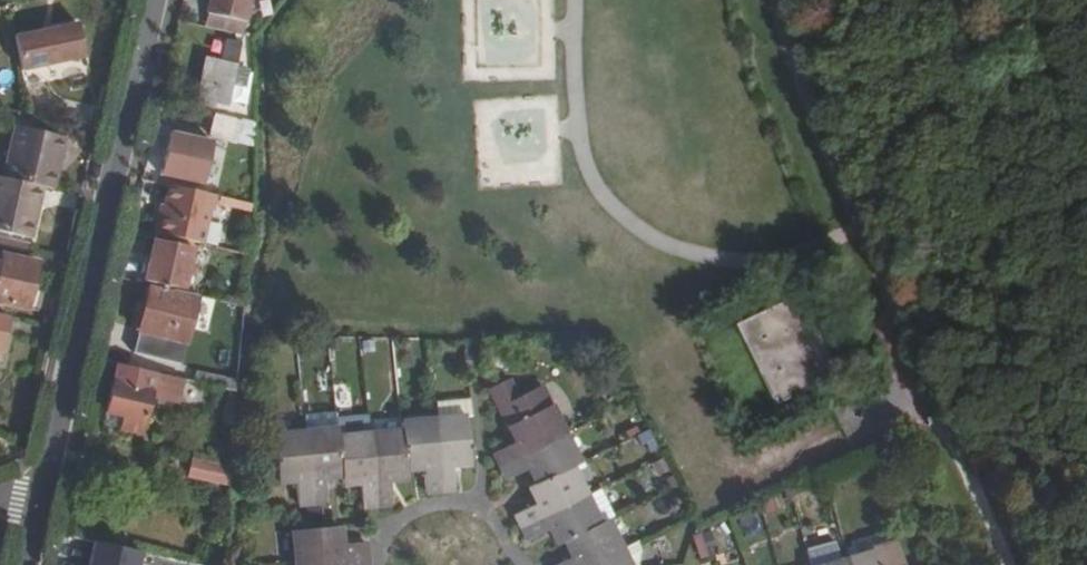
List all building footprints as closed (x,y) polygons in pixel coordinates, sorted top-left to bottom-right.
[(208,10),(245,20),(250,0),(210,0),(208,10)] [(208,10),(203,27),(241,36),(245,20),(208,10)] [(73,20),(10,37),(19,70),(82,54),(73,20)] [(226,106),(241,42),(224,38),(218,62),(205,59),(196,99),(226,106)] [(46,64),(19,70),(21,78),(48,72),(46,64)] [(212,114),(207,134),(242,142),(246,122),(212,114)] [(42,188),(52,190),(64,138),(13,127),(1,178),(42,188)] [(157,174),(201,184),(211,140),(167,130),(157,174)] [(1,178),(0,178),(0,232),(30,238),(42,188),(1,178)] [(212,194),(166,185),(155,233),(193,242),(200,244),(212,194)] [(155,233),(152,233),(151,239),(191,248),(193,242),(155,233)] [(182,288),(191,248),(151,239),(142,279),(182,288)] [(0,254),(0,255),(0,303),(36,311),(40,294),(29,291),(36,263),(0,254)] [(179,364),(194,294),(171,289),(170,293),(147,287),(132,353),(179,364)] [(842,373),(802,291),(739,323),(779,403),(842,373)] [(473,352),(472,339),(465,339),(466,352),(473,352)] [(229,389),(196,382),(116,363),(104,414),(121,418),(118,429),(143,435),(146,421),(166,426),(171,404),(222,415),(229,389)] [(235,391),(236,379),(199,371),(196,382),(229,389),(235,391)] [(585,495),(570,467),(578,462),(540,385),(518,396),(509,378),(486,389),(512,442),(491,452),(505,481),(526,470),(534,485),(526,489),(534,504),(513,515),(526,540),(547,530),(555,545),(563,542),(570,556),(552,564),(629,564),(606,519),(599,523),(585,495)] [(438,417),(464,414),(472,413),(470,402),(437,405),(438,417)] [(301,415),(303,431),(336,427),(334,411),(301,415)] [(121,418),(104,414),(101,425),(118,429),(121,418)] [(470,464),(464,414),(438,417),(400,421),(401,429),(337,436),(336,427),(303,431),(270,434),(276,483),(293,481),(295,506),(325,503),(323,478),(341,477),(341,485),(358,484),(361,508),(391,505),(388,481),(407,479),(406,471),(421,469),(424,494),(454,491),(451,466),(470,464)] [(163,440),(166,426),(146,421),(143,435),(163,440)] [(188,479),(229,485),(232,464),(191,458),(188,479)] [(600,488),(585,495),(599,523),(606,519),(614,515),(600,488)] [(290,530),(293,564),(367,564),(365,541),(341,543),(339,526),(290,530)] [(896,540),(868,547),(869,552),(822,564),(903,564),(896,540)]
